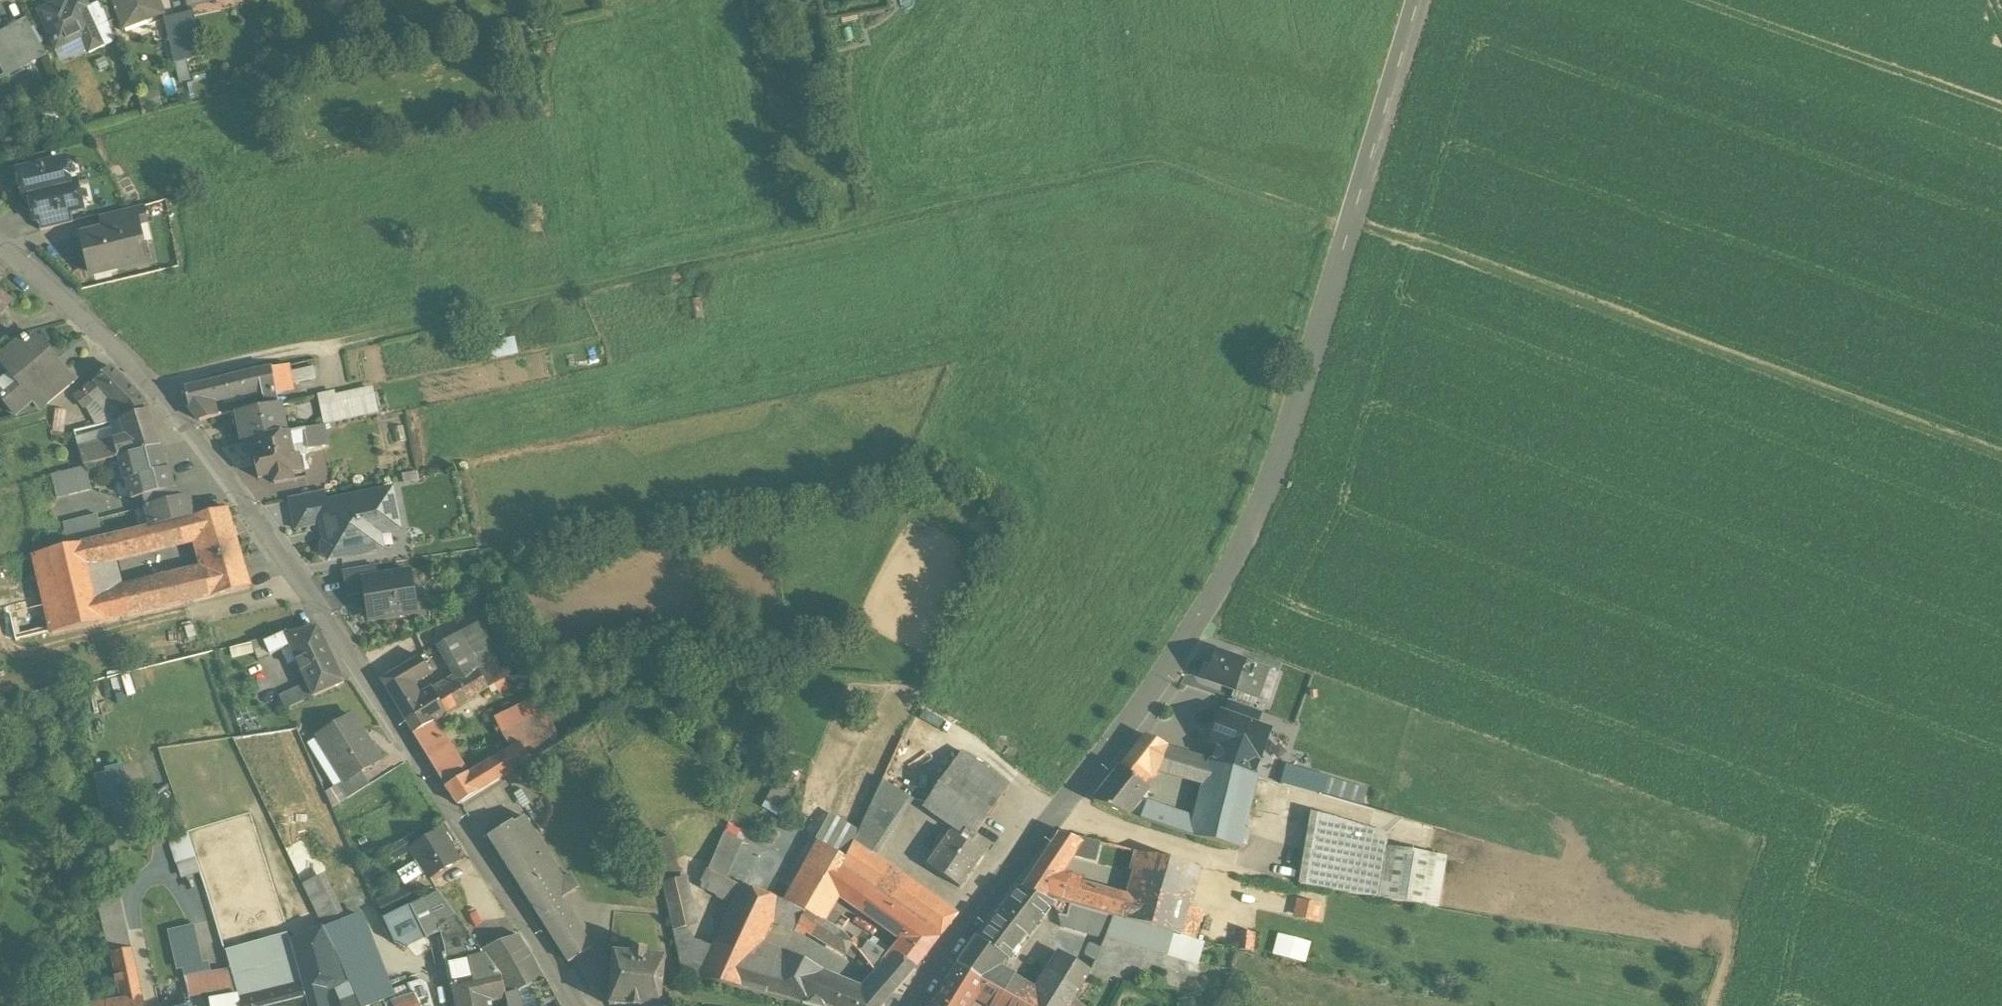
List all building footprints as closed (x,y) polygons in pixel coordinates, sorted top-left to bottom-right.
[(36,11),(44,28),(49,26),(60,49),(82,38),(89,53),(104,46),(87,9),(90,7),(90,6),(87,0),(71,0),(61,5),(58,0),(36,11)] [(123,29),(164,14),(159,0),(112,0),(123,29)] [(100,1),(90,6),(90,7),(87,9),(104,46),(115,41),(100,1)] [(193,11),(176,15),(177,21),(187,60),(203,56),(193,11)] [(44,53),(27,21),(16,27),(33,59),(44,53)] [(177,21),(165,25),(174,63),(187,60),(177,21)] [(5,75),(33,59),(16,27),(0,36),(0,66),(5,75)] [(50,152),(17,160),(20,172),(53,164),(50,152)] [(20,172),(18,172),(24,197),(30,196),(30,195),(70,185),(70,184),(64,161),(53,164),(20,172)] [(70,185),(30,195),(30,196),(35,219),(70,211),(82,208),(76,183),(70,184),(70,185)] [(144,207),(117,213),(120,227),(137,222),(137,224),(147,222),(144,207)] [(70,211),(37,219),(40,230),(73,222),(70,211)] [(104,232),(104,230),(82,235),(91,274),(94,273),(93,269),(110,265),(111,269),(146,261),(137,224),(137,222),(120,227),(113,228),(113,230),(104,232)] [(0,294),(0,313),(9,301),(0,294)] [(29,342),(25,337),(1,357),(20,380),(0,397),(15,415),(39,395),(66,373),(36,336),(29,342)] [(485,346),(488,361),(518,355),(514,340),(485,346)] [(111,367),(85,389),(94,400),(116,422),(121,420),(148,411),(142,398),(111,367)] [(285,367),(270,370),(275,395),(290,392),(285,367)] [(313,368),(290,373),(293,384),(316,379),(313,368)] [(270,370),(251,373),(256,392),(262,391),(263,397),(275,395),(270,370)] [(66,373),(39,395),(47,404),(74,382),(66,373)] [(251,373),(184,390),(189,408),(199,422),(218,418),(214,402),(256,392),(251,373)] [(85,389),(74,398),(82,408),(85,406),(94,400),(85,389)] [(371,390),(336,398),(342,421),(376,414),(371,390)] [(335,394),(318,397),(324,425),(342,421),(336,398),(335,394)] [(275,395),(263,397),(266,408),(276,406),(277,405),(275,395)] [(116,422),(94,400),(85,406),(98,426),(116,422)] [(266,408),(238,414),(243,443),(256,441),(281,436),(276,406),(266,408)] [(148,411),(121,420),(127,436),(97,444),(102,463),(119,458),(159,448),(160,448),(148,411)] [(321,427),(304,430),(307,444),(308,450),(312,449),(312,453),(323,451),(322,447),(326,447),(325,446),(321,427)] [(304,430),(289,434),(291,447),(307,444),(304,430)] [(281,436),(256,441),(258,455),(254,456),(259,479),(273,476),(275,484),(294,480),(293,474),(302,472),(299,457),(294,458),(291,447),(289,434),(281,436)] [(97,444),(79,449),(84,467),(85,467),(102,463),(97,444)] [(159,448),(119,458),(125,481),(127,481),(131,497),(130,497),(131,500),(143,497),(146,508),(146,511),(147,511),(151,528),(175,522),(194,518),(188,497),(177,500),(169,469),(165,470),(159,448)] [(84,467),(51,475),(57,499),(91,490),(85,467),(84,467)] [(326,503),(318,505),(322,525),(325,542),(322,547),(324,555),(328,558),(329,560),(366,553),(366,552),(381,548),(378,534),(388,532),(385,517),(397,515),(391,490),(326,503)] [(324,492),(289,499),(295,530),(322,525),(318,505),(326,503),(324,492)] [(251,588),(228,510),(194,518),(175,522),(179,537),(196,533),(205,566),(206,568),(215,597),(251,588)] [(97,516),(63,524),(68,547),(81,544),(103,539),(97,516)] [(103,539),(81,544),(88,566),(115,560),(156,550),(155,543),(179,537),(175,522),(151,528),(103,539)] [(68,547),(34,555),(45,606),(51,631),(52,634),(103,622),(129,616),(195,602),(190,583),(175,586),(173,576),(122,589),(100,585),(92,586),(88,566),(81,544),(68,547)] [(115,560),(88,566),(92,586),(100,585),(122,589),(115,560)] [(375,565),(343,571),(347,596),(364,593),(362,579),(376,577),(375,565)] [(206,568),(173,576),(175,586),(190,583),(195,602),(215,597),(206,568)] [(376,577),(362,579),(364,593),(369,620),(416,612),(409,572),(376,577)] [(45,606),(11,614),(18,639),(51,631),(45,606)] [(18,640),(18,639),(11,614),(0,617),(0,645),(18,640)] [(477,622),(456,634),(469,657),(490,645),(477,622)] [(343,683),(316,628),(286,636),(285,636),(289,646),(304,678),(307,684),(312,696),(343,683)] [(285,634),(264,643),(269,655),(289,646),(285,636),(286,636),(285,634)] [(457,681),(434,694),(445,713),(466,700),(466,699),(507,676),(490,645),(469,657),(456,634),(437,645),(457,681)] [(1267,671),(1214,652),(1204,680),(1258,699),(1267,671)] [(420,657),(381,680),(390,695),(408,686),(429,672),(420,657)] [(1267,671),(1258,699),(1269,702),(1279,675),(1267,671)] [(307,684),(279,697),(285,710),(313,697),(312,696),(307,684)] [(408,686),(390,695),(398,709),(415,699),(408,686)] [(415,699),(398,709),(413,733),(434,721),(445,713),(434,694),(431,689),(415,699)] [(1227,716),(1257,727),(1263,714),(1232,702),(1227,716)] [(1254,776),(1270,732),(1257,727),(1227,716),(1221,715),(1217,727),(1211,729),(1208,738),(1211,744),(1218,746),(1212,764),(1254,776)] [(379,760),(351,716),(318,737),(344,780),(345,781),(361,772),(379,760)] [(434,721),(413,733),(421,747),(440,736),(434,721)] [(469,777),(459,760),(456,762),(440,736),(421,747),(437,774),(457,803),(529,760),(520,744),(509,750),(510,752),(469,777)] [(1144,736),(1119,767),(1138,782),(1148,770),(1149,769),(1165,750),(1166,747),(1148,739),(1144,736)] [(548,748),(552,755),(562,749),(558,742),(548,748)] [(1255,777),(1165,750),(1149,769),(1158,771),(1158,772),(1202,785),(1194,817),(1184,813),(1183,817),(1144,804),(1139,820),(1188,836),(1238,848),(1255,777)] [(983,768),(962,753),(927,802),(959,824),(975,835),(1010,786),(987,771),(989,768),(985,765),(983,768)] [(123,764),(93,772),(104,811),(133,803),(123,764)] [(1138,782),(1119,767),(1092,801),(1092,802),(1127,816),(1148,790),(1138,782)] [(1363,791),(1287,769),(1282,784),(1359,806),(1363,791)] [(344,780),(337,785),(346,799),(369,785),(361,772),(345,781),(344,780)] [(859,831),(853,843),(874,857),(913,800),(883,781),(859,831)] [(794,791),(778,783),(767,804),(783,813),(794,791)] [(1386,835),(1311,813),(1299,885),(1375,898),(1383,850),(1386,835)] [(859,831),(831,816),(817,842),(822,844),(845,859),(853,843),(859,831)] [(528,823),(524,818),(514,824),(512,822),(488,837),(541,920),(565,905),(555,889),(564,883),(566,882),(565,881),(528,823)] [(570,877),(543,834),(542,835),(533,820),(528,823),(565,881),(570,877)] [(959,824),(951,834),(969,846),(975,835),(959,824)] [(431,879),(457,862),(437,832),(412,848),(431,879)] [(741,841),(725,834),(709,872),(724,879),(741,841)] [(951,834),(929,867),(960,888),(983,855),(969,846),(951,834)] [(1077,840),(1058,834),(1040,861),(1062,869),(1070,855),(1071,853),(1105,861),(1108,845),(1078,838),(1077,840)] [(671,838),(649,844),(658,866),(673,932),(688,938),(687,925),(682,881),(671,838)] [(397,858),(412,848),(407,841),(392,851),(397,858)] [(874,857),(853,843),(845,859),(838,871),(894,908),(939,939),(957,915),(874,857)] [(894,908),(838,871),(845,859),(822,844),(797,885),(786,904),(803,911),(824,923),(832,910),(839,896),(881,926),(894,908)] [(1443,860),(1383,850),(1375,898),(1436,908),(1443,860)] [(1168,861),(1136,852),(1131,871),(1136,873),(1163,880),(1168,861)] [(1062,869),(1040,861),(1022,889),(1046,901),(1048,898),(1054,900),(1061,902),(1069,876),(1059,874),(1062,869)] [(1083,881),(1069,876),(1061,902),(1112,916),(1172,933),(1179,935),(1188,907),(1198,869),(1168,861),(1163,880),(1136,873),(1128,899),(1081,885),(1083,881)] [(724,879),(709,872),(701,888),(736,904),(743,888),(724,879)] [(797,885),(772,876),(765,896),(781,902),(786,904),(797,885)] [(570,877),(565,881),(566,882),(564,883),(555,889),(565,905),(581,894),(570,877)] [(323,928),(339,921),(321,879),(305,886),(323,928)] [(131,949),(115,880),(94,884),(109,948),(112,953),(131,949)] [(685,880),(682,881),(687,925),(695,924),(685,880)] [(89,885),(73,889),(75,899),(92,895),(89,885)] [(384,915),(420,898),(415,886),(401,893),(399,890),(377,901),(384,915)] [(715,949),(701,979),(743,989),(761,945),(762,944),(772,922),(781,902),(765,896),(743,888),(736,904),(715,949)] [(1019,888),(978,940),(975,938),(974,938),(1003,957),(1002,957),(1008,961),(1054,900),(1048,898),(1046,901),(1022,889),(1019,888)] [(457,918),(438,891),(425,898),(443,925),(457,918)] [(425,898),(383,918),(394,943),(439,928),(443,925),(425,898)] [(1318,922),(1322,905),(1297,898),(1292,916),(1318,922)] [(786,904),(781,902),(772,922),(797,933),(799,928),(853,960),(858,953),(850,944),(841,933),(824,923),(803,911),(786,904)] [(1112,916),(1061,902),(1057,915),(1060,927),(1103,939),(1106,935),(1112,916)] [(593,949),(565,905),(541,920),(569,964),(593,949)] [(1188,907),(1179,935),(1196,939),(1203,910),(1188,907)] [(939,939),(894,908),(881,926),(902,941),(894,953),(899,956),(901,958),(915,969),(939,939)] [(848,921),(832,910),(824,923),(841,933),(848,921)] [(358,914),(339,921),(323,928),(339,962),(340,962),(348,982),(356,1003),(359,1005),(368,1005),(392,997),(358,914)] [(1112,916),(1106,935),(1165,954),(1172,934),(1172,933),(1112,916)] [(481,951),(480,951),(457,918),(443,925),(439,928),(442,938),(448,966),(455,1005),(461,1005),(475,1003),(475,1005),(509,1005),(506,996),(499,974),(481,951)] [(321,998),(321,993),(336,987),(348,982),(340,962),(339,962),(323,928),(322,928),(291,943),(301,982),(307,1005),(324,1005),(321,998)] [(439,928),(394,943),(402,956),(442,938),(439,928)] [(688,938),(673,932),(683,975),(701,979),(715,949),(688,938)] [(1172,933),(1172,934),(1165,954),(1197,964),(1203,943),(1179,935),(1172,933)] [(177,940),(184,969),(207,963),(200,934),(177,940)] [(1274,955),(1307,963),(1312,942),(1279,934),(1274,955)] [(257,992),(301,982),(291,943),(288,935),(226,951),(231,972),(238,995),(257,992)] [(518,936),(481,951),(499,974),(506,996),(518,993),(520,992),(528,989),(545,981),(536,965),(528,951),(518,936)] [(974,938),(956,966),(984,983),(1001,993),(1010,978),(994,969),(1002,957),(1003,957),(974,938)] [(887,957),(867,944),(864,948),(853,940),(850,944),(858,953),(867,963),(871,968),(875,973),(884,962),(887,957)] [(743,989),(767,994),(813,1005),(825,1005),(829,982),(821,978),(824,973),(784,954),(762,944),(761,945),(743,989)] [(87,1005),(144,1005),(139,984),(135,966),(131,949),(112,953),(123,1002),(87,1005)] [(633,950),(633,956),(614,954),(610,1005),(661,1005),(665,959),(647,957),(647,951),(633,950)] [(891,951),(887,957),(884,962),(892,969),(901,958),(899,956),(894,953),(891,951)] [(1019,1002),(1026,1005),(1069,1005),(1072,1001),(1090,972),(1060,954),(1035,993),(1027,988),(1019,1002)] [(892,969),(884,962),(875,973),(871,968),(867,971),(875,978),(883,985),(884,983),(894,994),(915,969),(901,958),(892,969)] [(931,1005),(970,1005),(978,992),(989,998),(985,1004),(987,1004),(990,1005),(1026,1005),(1019,1002),(1001,993),(984,983),(956,966),(931,1005)] [(231,972),(203,977),(208,1000),(238,995),(231,972)] [(203,977),(185,979),(190,1003),(208,1000),(203,977)] [(829,982),(825,1005),(884,1005),(894,994),(884,983),(883,985),(875,978),(863,996),(829,982)] [(1010,978),(1001,993),(1019,1002),(1027,988),(1010,978)] [(545,981),(528,989),(537,1005),(559,1005),(545,981)] [(238,995),(240,1005),(307,1005),(301,982),(257,992),(238,995)] [(336,987),(344,1005),(359,1005),(356,1003),(348,982),(336,987)] [(413,994),(419,1005),(433,1005),(426,990),(413,994)] [(506,996),(509,1005),(522,1005),(518,993),(506,996)] [(392,1001),(394,1005),(419,1005),(413,994),(392,1001)] [(190,1003),(191,1005),(240,1005),(238,995),(208,1000),(190,1003)]
